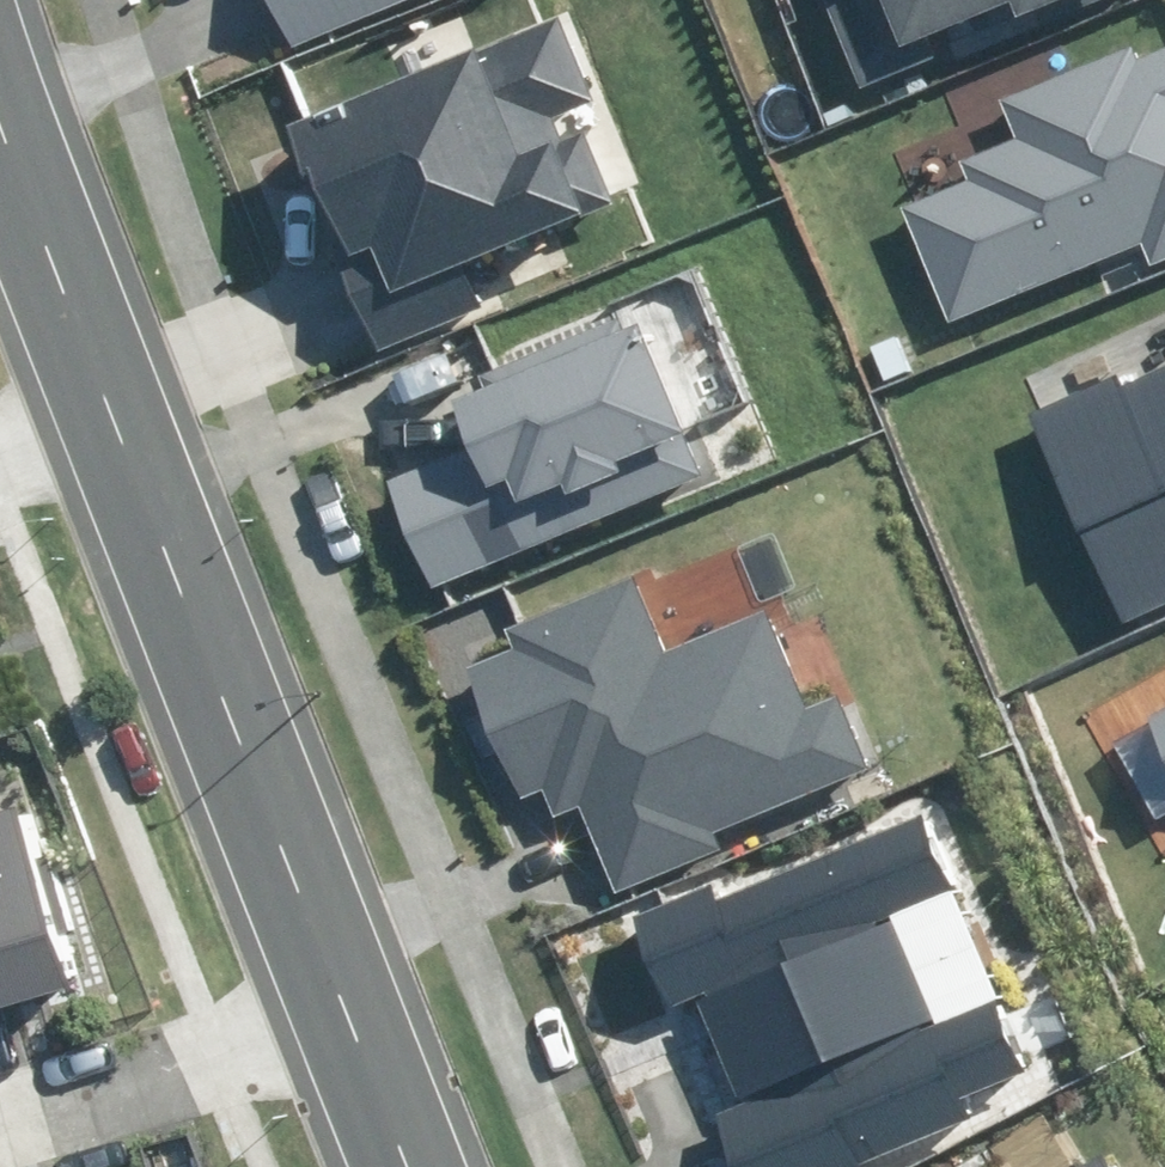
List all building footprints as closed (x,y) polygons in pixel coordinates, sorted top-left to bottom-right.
[(285,45),(396,0),(267,0),(285,45)] [(821,13),(853,88),(925,57),(918,41),(997,8),(1004,25),(1020,19),(1025,30),(1097,0),(801,0),(809,18),(821,13)] [(283,132),(375,354),(484,309),(464,261),(613,200),(585,132),(563,140),(553,117),(590,102),(556,19),(283,132)] [(871,200),(932,348),(1100,280),(1104,290),(1132,279),(1136,288),(1164,277),(1164,25),(1131,38),(1126,27),(965,95),(981,135),(920,160),(928,177),(871,200)] [(388,482),(429,583),(700,472),(634,313),(474,378),(480,395),(450,407),(468,449),(388,482)] [(1000,413),(1105,645),(1164,617),(1164,353),(1112,377),(1107,365),(1000,413)] [(579,809),(614,894),(721,851),(713,832),(867,770),(836,695),(803,708),(764,614),(668,653),(636,576),(507,628),(515,649),(468,668),(523,801),(545,791),(556,819),(579,809)] [(1113,716),(1164,806),(1164,687),(1113,716)] [(65,985),(9,808),(0,811),(0,1006),(65,985)] [(741,1166),(853,1166),(852,1165),(971,1118),(961,1093),(1028,1066),(927,816),(716,900),(709,885),(633,915),(671,1009),(694,1000),(736,1104),(718,1111),(741,1166)] [(1101,1158),(1085,1166),(1106,1166),(1101,1158)]
